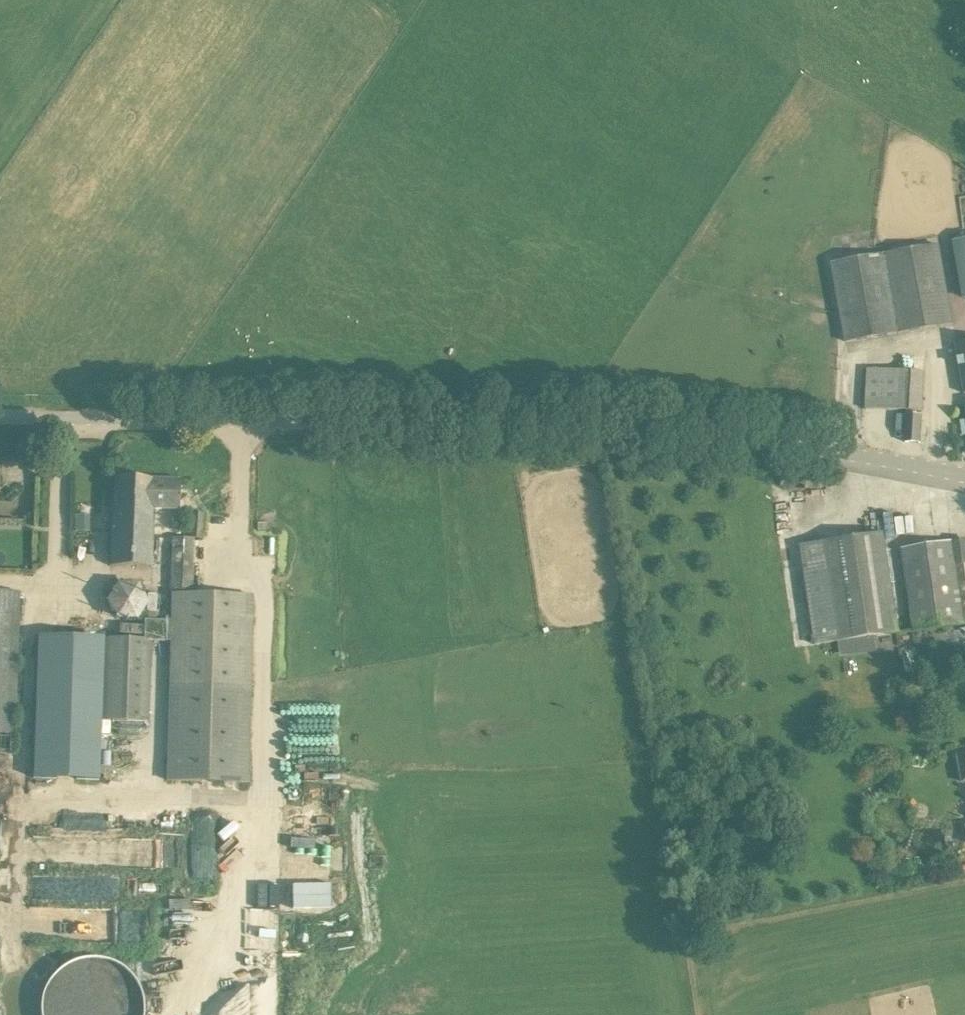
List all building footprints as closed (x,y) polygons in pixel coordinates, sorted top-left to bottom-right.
[(954,243),(964,298),(964,241),(954,243)] [(831,263),(845,342),(953,324),(938,245),(831,263)] [(964,394),(964,342),(955,344),(964,394)] [(923,372),(868,369),(865,410),(921,412),(923,372)] [(921,415),(907,415),(905,442),(920,443),(921,415)] [(136,509),(154,509),(179,510),(180,478),(114,478),(113,504),(111,505),(110,536),(128,536),(128,520),(132,520),(132,516),(136,516),(136,509)] [(153,567),(154,509),(136,509),(136,516),(132,516),(132,520),(128,520),(128,536),(110,536),(109,566),(153,567)] [(189,537),(201,538),(203,513),(191,512),(189,537)] [(192,589),(193,568),(193,556),(194,538),(172,537),(171,556),(170,589),(192,589)] [(902,550),(914,631),(964,625),(963,621),(964,621),(964,540),(902,550)] [(116,584),(105,601),(115,620),(136,621),(148,603),(138,584),(116,584)] [(16,735),(21,589),(0,589),(0,734),(16,735)] [(144,619),(144,638),(152,639),(171,639),(170,685),(169,685),(166,781),(248,783),(251,687),(250,687),(253,596),(172,593),(171,620),(144,619)] [(104,637),(101,720),(150,721),(152,639),(144,638),(104,637)] [(37,836),(36,862),(176,868),(177,842),(37,836)]
